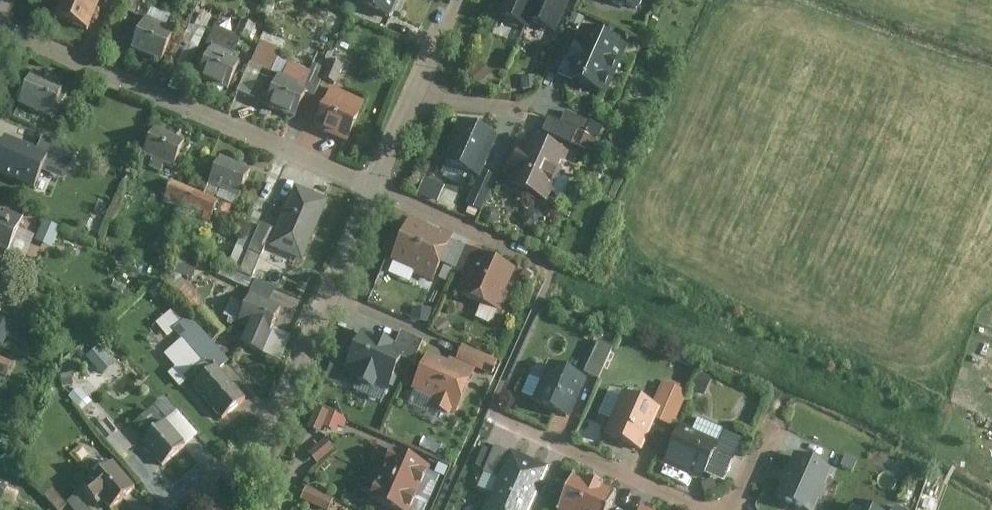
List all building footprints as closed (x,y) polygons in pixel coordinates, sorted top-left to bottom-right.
[(101,0),(65,0),(58,18),(88,31),(101,0)] [(143,0),(130,0),(125,11),(137,15),(143,0)] [(400,0),(361,0),(358,8),(391,22),(400,0)] [(535,0),(505,0),(498,15),(523,26),(527,18),(535,0)] [(550,29),(564,0),(535,0),(527,18),(550,29)] [(637,9),(641,0),(618,0),(637,9)] [(162,61),(173,36),(141,22),(130,48),(162,61)] [(623,44),(581,24),(559,71),(602,91),(623,44)] [(282,50),(260,40),(250,62),(271,72),(282,50)] [(198,78),(229,91),(241,63),(227,57),(229,53),(212,46),(198,78)] [(335,83),(343,64),(332,60),(324,79),(335,83)] [(302,88),(306,90),(314,93),(325,68),(313,63),(302,88)] [(50,116),(62,88),(29,74),(17,102),(50,116)] [(265,106),(295,118),(306,90),(302,88),(295,85),(296,82),(278,75),(265,106)] [(317,123),(350,138),(365,105),(331,90),(317,123)] [(566,111),(562,119),(584,129),(588,121),(566,111)] [(577,129),(548,116),(543,128),(571,141),(577,129)] [(477,171),(493,135),(458,120),(443,157),(477,171)] [(184,142),(153,128),(142,152),(152,157),(149,165),(161,169),(164,162),(173,166),(184,142)] [(6,132),(0,146),(0,158),(24,168),(34,144),(6,132)] [(546,198),(566,152),(528,136),(508,181),(546,198)] [(249,169),(219,157),(209,182),(239,195),(249,169)] [(482,205),(494,177),(483,172),(471,200),(482,205)] [(564,196),(572,179),(560,174),(553,192),(564,196)] [(438,200),(444,185),(426,178),(420,193),(438,200)] [(165,195),(188,205),(194,190),(171,180),(165,195)] [(302,260),(328,199),(294,184),(275,229),(269,243),(268,245),(302,260)] [(218,199),(194,190),(188,205),(211,215),(218,199)] [(7,251),(22,218),(4,210),(2,214),(0,213),(0,248),(7,251)] [(438,231),(409,220),(392,260),(416,269),(415,272),(432,279),(452,234),(440,229),(438,231)] [(269,243),(275,229),(259,222),(238,272),(251,277),(266,242),(269,243)] [(503,292),(513,268),(466,250),(456,271),(464,273),(458,289),(500,308),(507,293),(503,292)] [(262,350),(280,310),(249,296),(238,321),(248,325),(241,342),(262,350)] [(209,356),(217,367),(226,359),(202,330),(200,332),(192,325),(180,335),(204,361),(209,356)] [(347,368),(390,386),(403,356),(406,349),(394,345),(363,331),(347,368)] [(400,332),(394,345),(406,349),(403,356),(413,361),(422,341),(400,332)] [(597,341),(584,371),(599,378),(613,349),(597,341)] [(429,401),(454,413),(474,369),(449,357),(448,360),(432,353),(415,391),(430,398),(429,401)] [(204,361),(185,376),(222,420),(245,400),(217,367),(209,356),(204,361)] [(6,373),(10,363),(0,358),(0,371),(6,373)] [(552,366),(535,404),(567,418),(584,380),(552,366)] [(658,410),(654,419),(669,425),(684,393),(668,386),(657,410),(658,410)] [(625,396),(607,436),(640,451),(654,419),(658,410),(657,410),(653,408),(625,396)] [(310,426),(345,432),(348,414),(314,407),(310,426)] [(163,421),(151,408),(129,427),(162,466),(185,447),(163,421)] [(175,411),(163,421),(185,447),(197,436),(175,411)] [(681,429),(666,462),(703,478),(723,430),(699,419),(692,434),(681,429)] [(130,446),(108,420),(99,428),(121,454),(130,446)] [(318,463),(335,450),(326,438),(309,452),(318,463)] [(496,448),(484,474),(501,481),(512,455),(496,448)] [(379,473),(419,490),(428,469),(388,451),(379,473)] [(501,481),(495,493),(529,508),(546,470),(512,455),(501,481)] [(778,500),(802,509),(813,509),(830,472),(797,457),(791,471),(788,470),(782,484),(784,486),(778,500)] [(136,491),(111,462),(84,485),(93,496),(97,493),(112,509),(114,509),(136,491)] [(379,473),(369,495),(403,509),(410,509),(419,490),(379,473)] [(615,496),(616,496),(617,494),(615,493),(615,494),(602,488),(603,488),(604,487),(602,486),(590,481),(590,480),(588,479),(588,481),(588,482),(575,477),(575,476),(574,475),(573,477),(559,509),(609,509),(615,496)] [(22,489),(0,480),(0,499),(15,505),(22,489)] [(332,498),(310,489),(306,500),(328,508),(332,498)] [(488,509),(529,509),(529,508),(495,493),(488,509)] [(75,496),(67,503),(73,509),(86,509),(75,496)]
